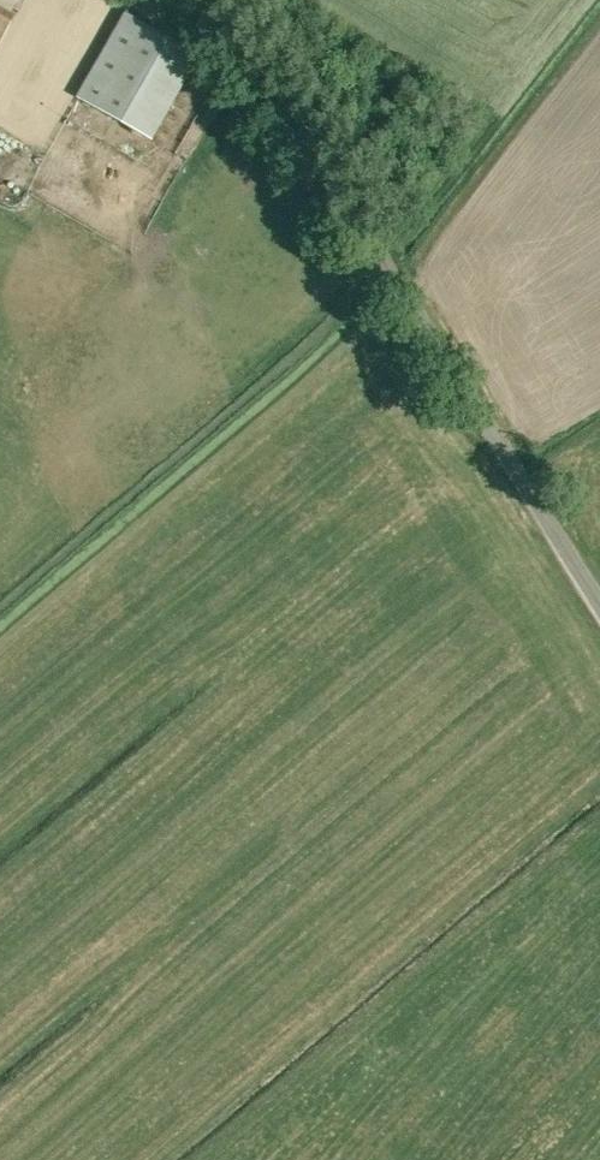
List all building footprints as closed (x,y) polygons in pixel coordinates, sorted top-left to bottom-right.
[(18,15),(0,5),(0,47),(18,15)] [(77,97),(153,140),(200,55),(125,12),(77,97)]
